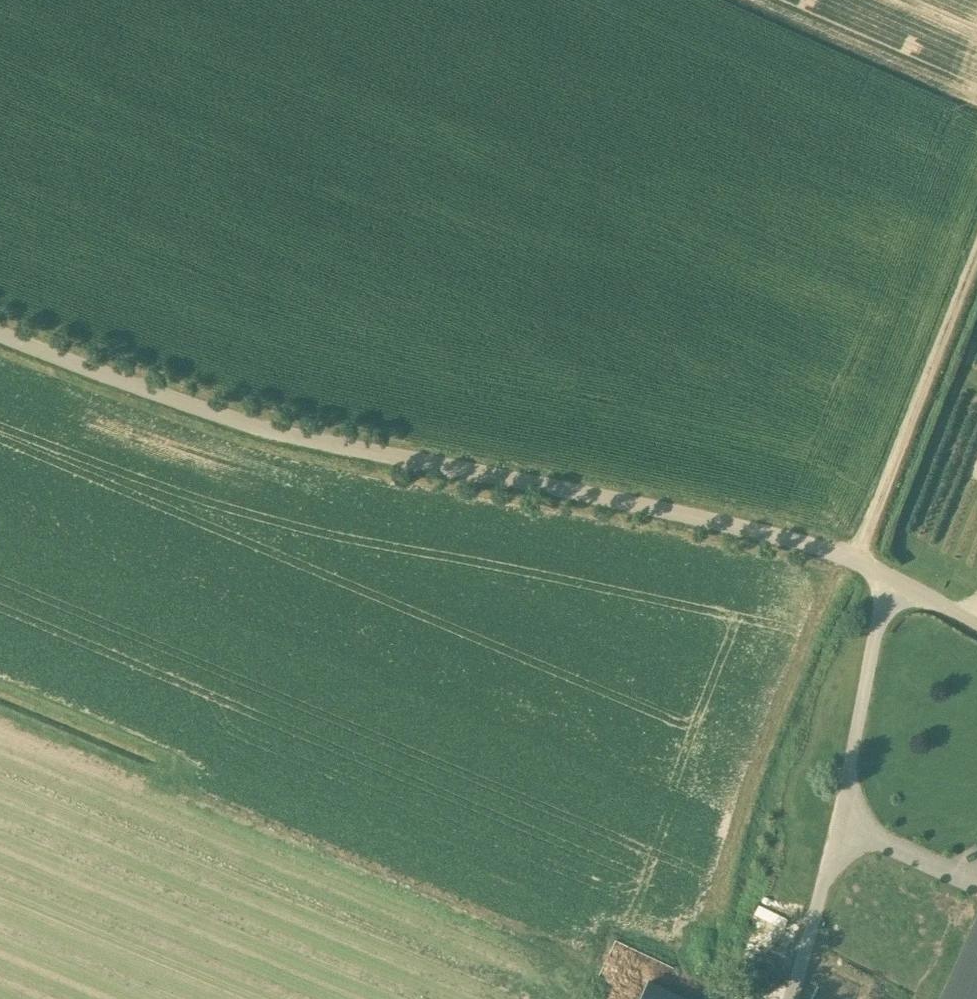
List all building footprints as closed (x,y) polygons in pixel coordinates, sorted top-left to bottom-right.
[(750,916),(798,929),(804,906),(756,894),(750,916)] [(942,998),(976,998),(976,922),(942,998)] [(647,980),(638,998),(688,998),(647,980)]
